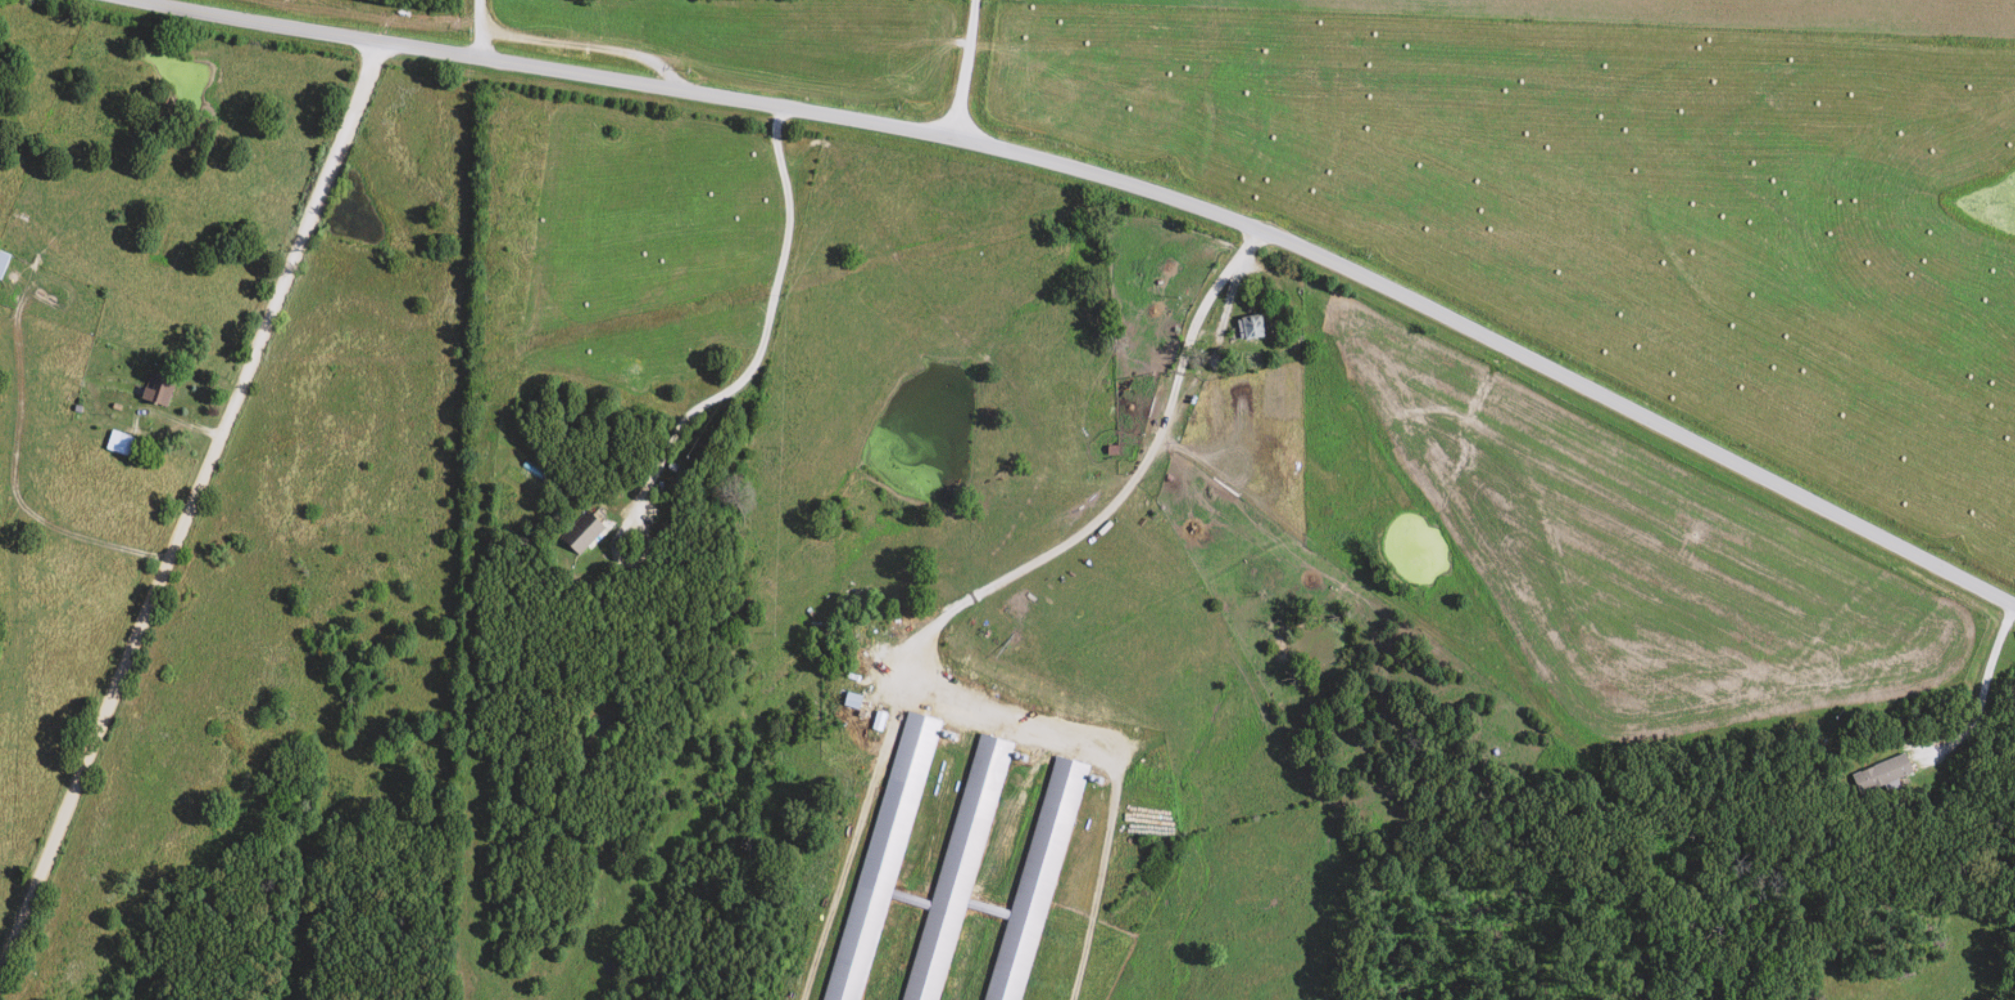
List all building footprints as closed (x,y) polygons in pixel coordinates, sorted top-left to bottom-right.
[(13,255),(0,251),(0,280),(5,281),(13,255)] [(1236,340),(1263,337),(1260,314),(1233,317),(1236,340)] [(149,403),(166,409),(175,380),(159,375),(149,403)] [(114,452),(133,458),(139,440),(120,433),(114,452)] [(1118,446),(1105,446),(1105,462),(1118,462),(1118,446)] [(563,542),(574,556),(604,532),(593,518),(563,542)] [(861,694),(844,692),(842,706),(859,708),(861,694)] [(884,900),(923,909),(901,999),(938,999),(960,908),(1001,919),(981,999),(1023,999),(1081,762),(1051,755),(1013,912),(972,902),(1011,741),(976,733),(935,902),(897,893),(939,719),(899,709),(828,999),(860,999),(884,900)] [(886,714),(877,712),(874,728),(881,730),(883,720),(885,720),(886,714)] [(1881,785),(1883,791),(1898,786),(1895,778),(1909,773),(1903,755),(1849,773),(1856,794),(1881,785)]
